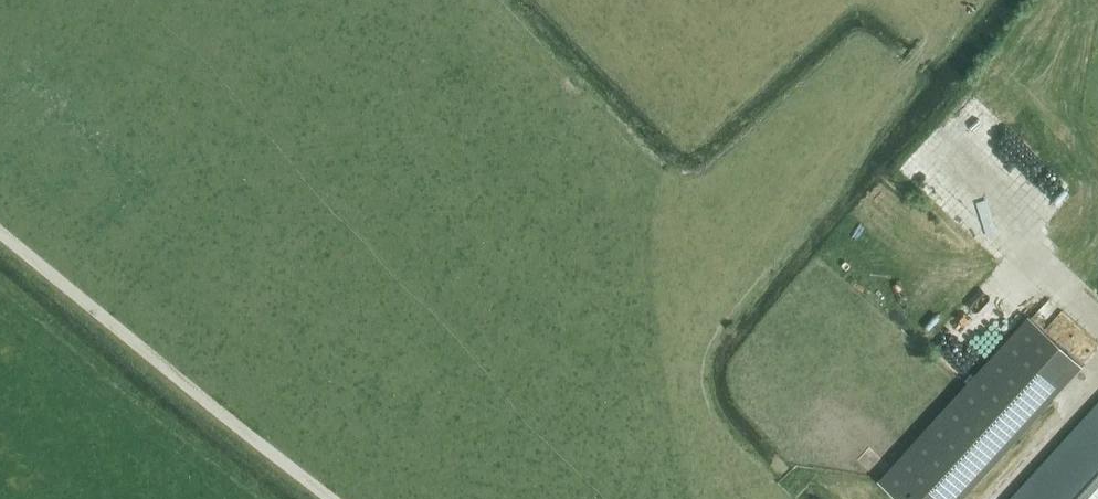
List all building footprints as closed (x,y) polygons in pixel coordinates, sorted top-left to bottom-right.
[(1028,315),(878,479),(900,498),(962,498),(1084,366),(1028,315)] [(1012,498),(1097,498),(1097,405),(1012,498)]
